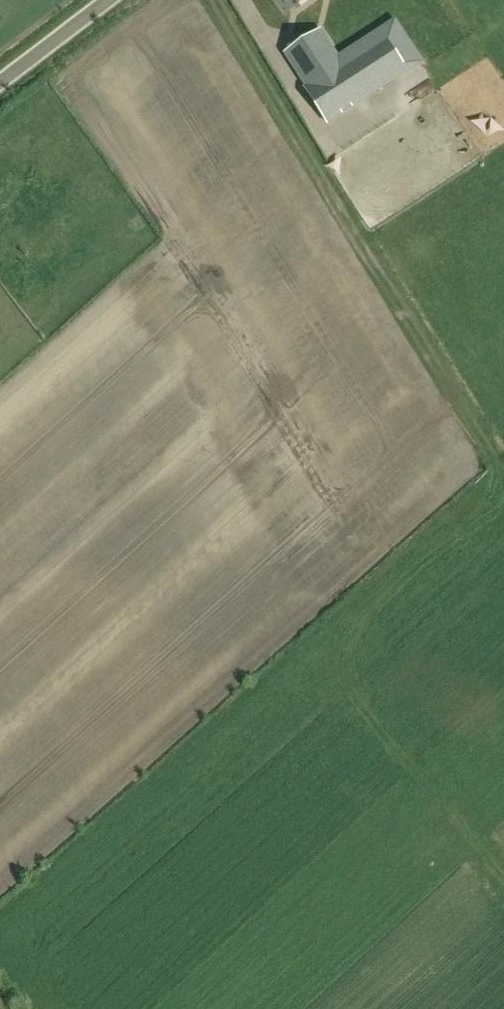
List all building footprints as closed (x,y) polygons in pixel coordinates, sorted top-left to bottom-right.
[(337,56),(329,44),(295,66),(309,86),(305,88),(327,122),(407,70),(386,36),(342,64),(337,56)]
